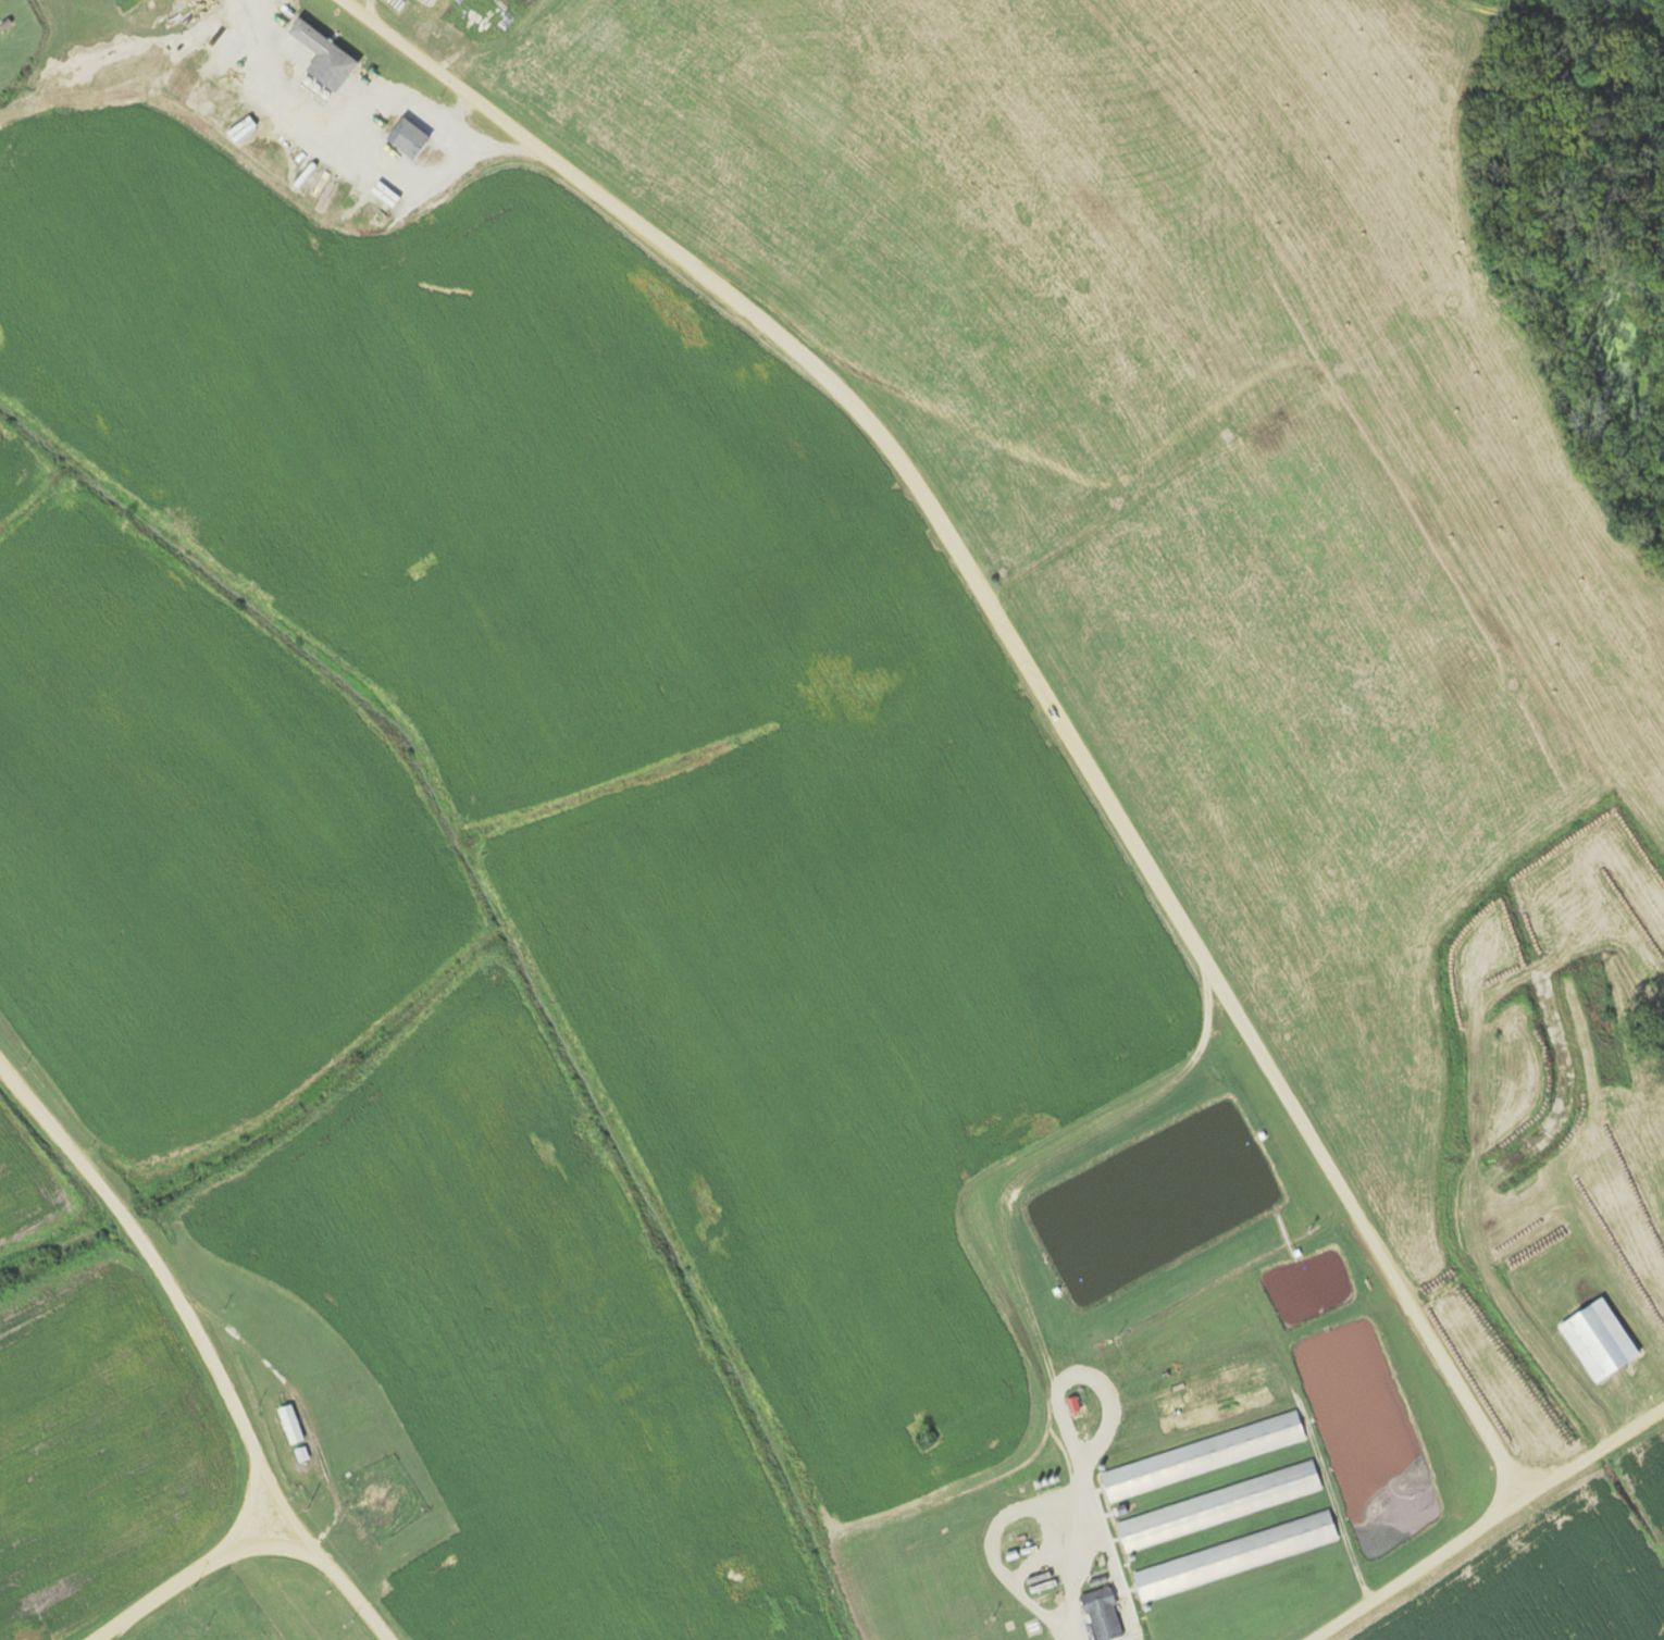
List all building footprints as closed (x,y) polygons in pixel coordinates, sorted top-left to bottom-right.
[(286,33),(315,54),(303,71),(335,93),(357,62),(297,18),(286,33)] [(384,137),(412,161),(430,139),(402,116),(384,137)] [(1639,1357),(1604,1298),(1558,1325),(1593,1385),(1639,1357)] [(277,1410),(290,1446),(304,1440),(290,1404),(277,1410)] [(1099,1468),(1107,1498),(1306,1445),(1298,1415),(1099,1468)] [(1322,1495),(1314,1465),(1115,1517),(1123,1548),(1322,1495)] [(1339,1541),(1330,1512),(1131,1571),(1140,1600),(1339,1541)] [(1094,1639),(1110,1639),(1123,1637),(1111,1587),(1083,1594),(1094,1639)]
